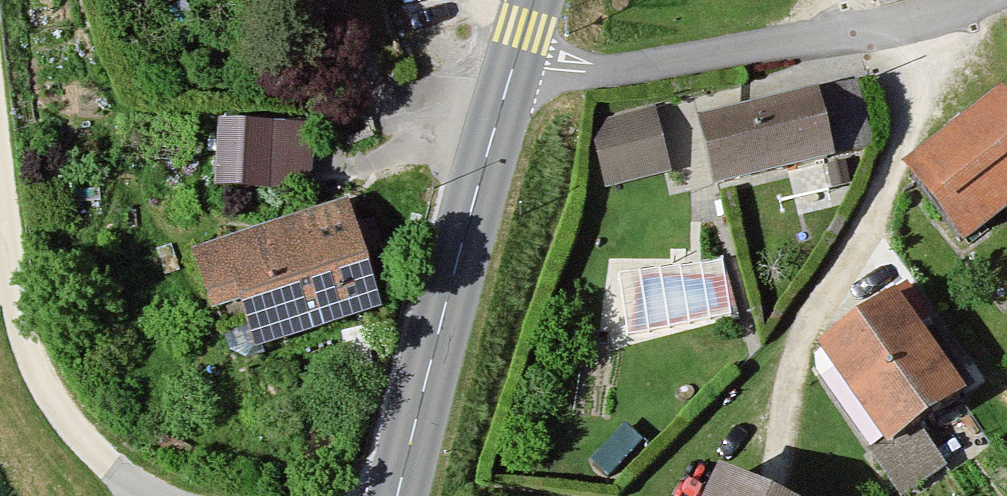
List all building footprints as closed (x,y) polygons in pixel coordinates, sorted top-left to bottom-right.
[(872,147),(856,82),(703,119),(719,184),(872,147)] [(1002,96),(905,171),(963,245),(1006,211),(1006,102),(1002,96)] [(670,169),(653,109),(590,127),(607,186),(670,169)] [(298,132),(219,125),(213,185),(293,193),(298,132)] [(844,164),(829,166),(833,186),(848,184),(844,164)] [(382,316),(349,208),(191,256),(208,313),(245,302),(260,354),(382,316)] [(895,298),(818,348),(887,452),(876,459),(900,495),(903,495),(946,468),(917,424),(960,396),(895,298)] [(625,425),(592,463),(612,480),(645,441),(625,425)] [(723,481),(716,495),(756,495),(723,481)]
